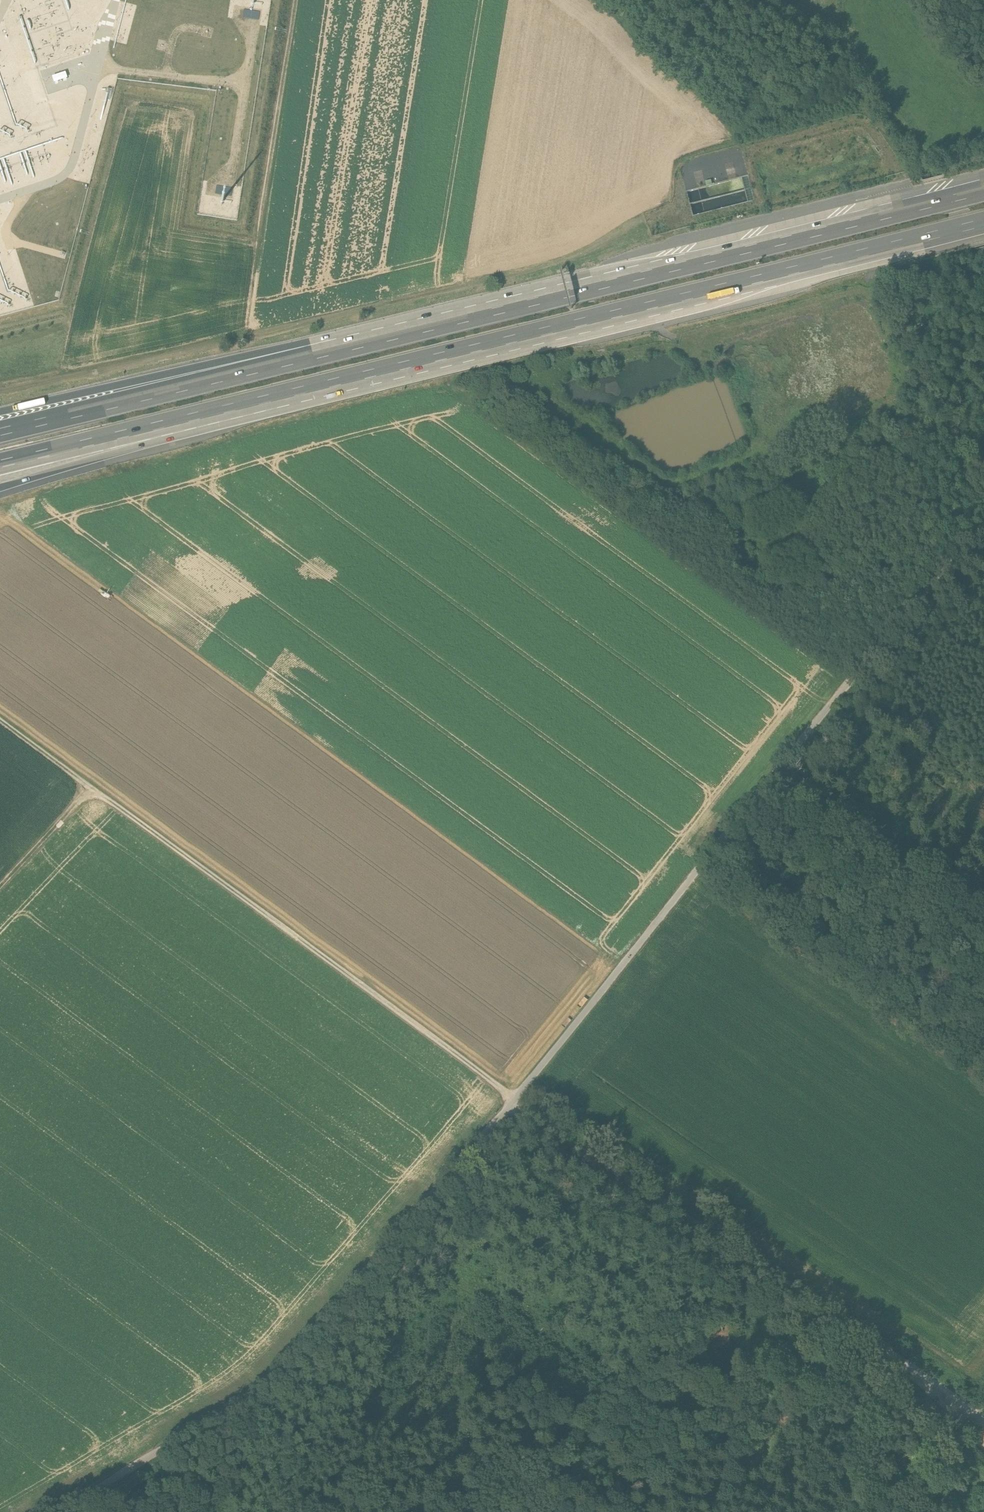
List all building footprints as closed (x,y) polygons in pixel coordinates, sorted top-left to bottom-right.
[(260,11),(244,9),(243,18),(259,20),(260,11)] [(65,72),(52,76),(54,83),(67,78),(65,72)] [(233,187),(217,185),(216,194),(232,196),(233,187)]
